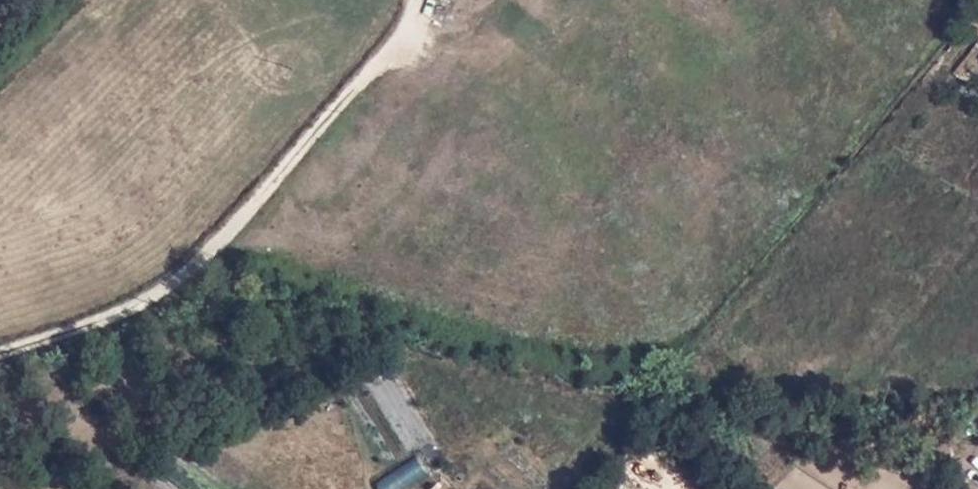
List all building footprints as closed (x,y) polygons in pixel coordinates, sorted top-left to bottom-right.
[(977,51),(977,32),(969,43),(977,51)] [(427,473),(414,454),(370,482),(374,488),(402,488),(427,473)]
